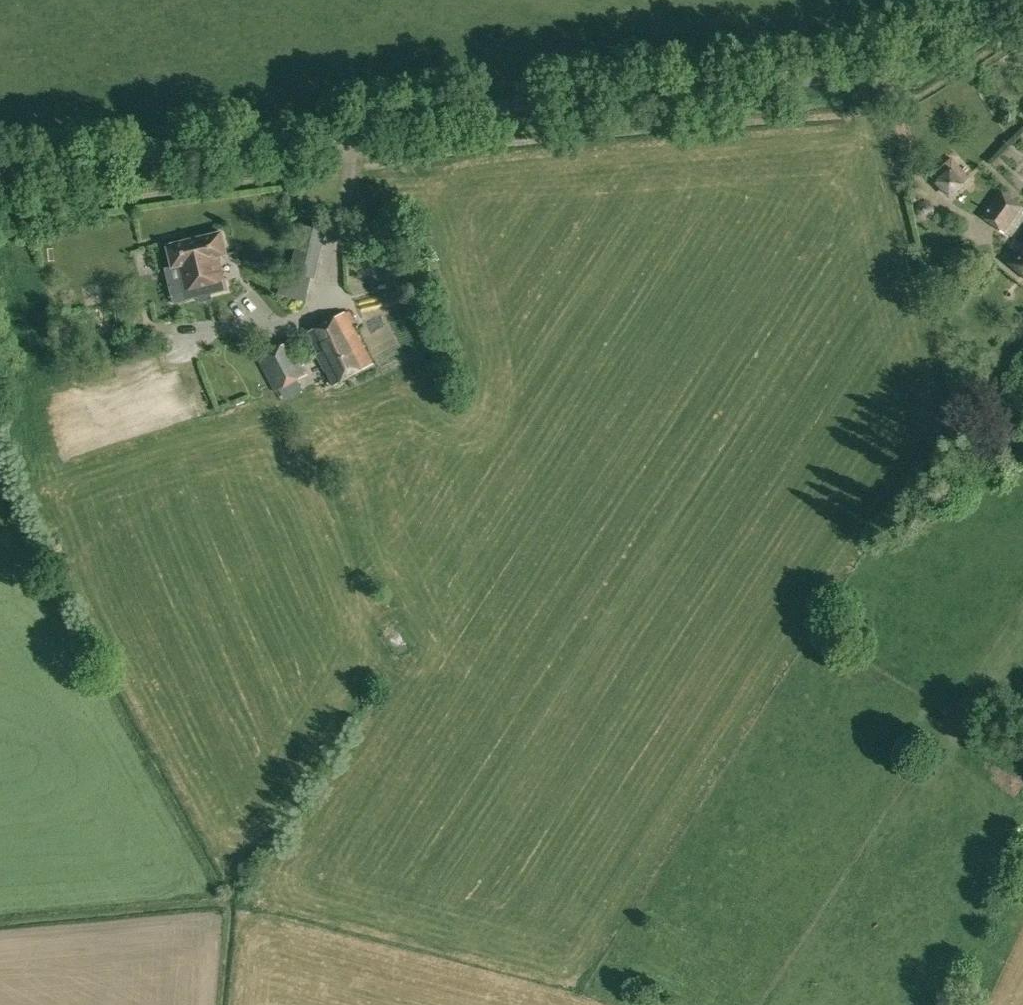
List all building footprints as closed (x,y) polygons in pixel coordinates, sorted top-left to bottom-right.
[(931,176),(951,198),(972,179),(953,157),(931,176)] [(982,216),(1003,232),(1022,206),(1002,191),(982,216)] [(166,269),(174,303),(199,297),(200,303),(212,300),(211,294),(227,290),(219,256),(227,254),(221,232),(167,245),(172,267),(166,269)] [(1022,274),(1022,236),(1018,242),(1017,241),(1003,258),(1022,274)] [(296,240),(289,272),(314,279),(322,246),(296,240)] [(305,333),(333,385),(373,363),(345,312),(305,333)] [(258,358),(275,391),(307,374),(290,341),(258,358)]
